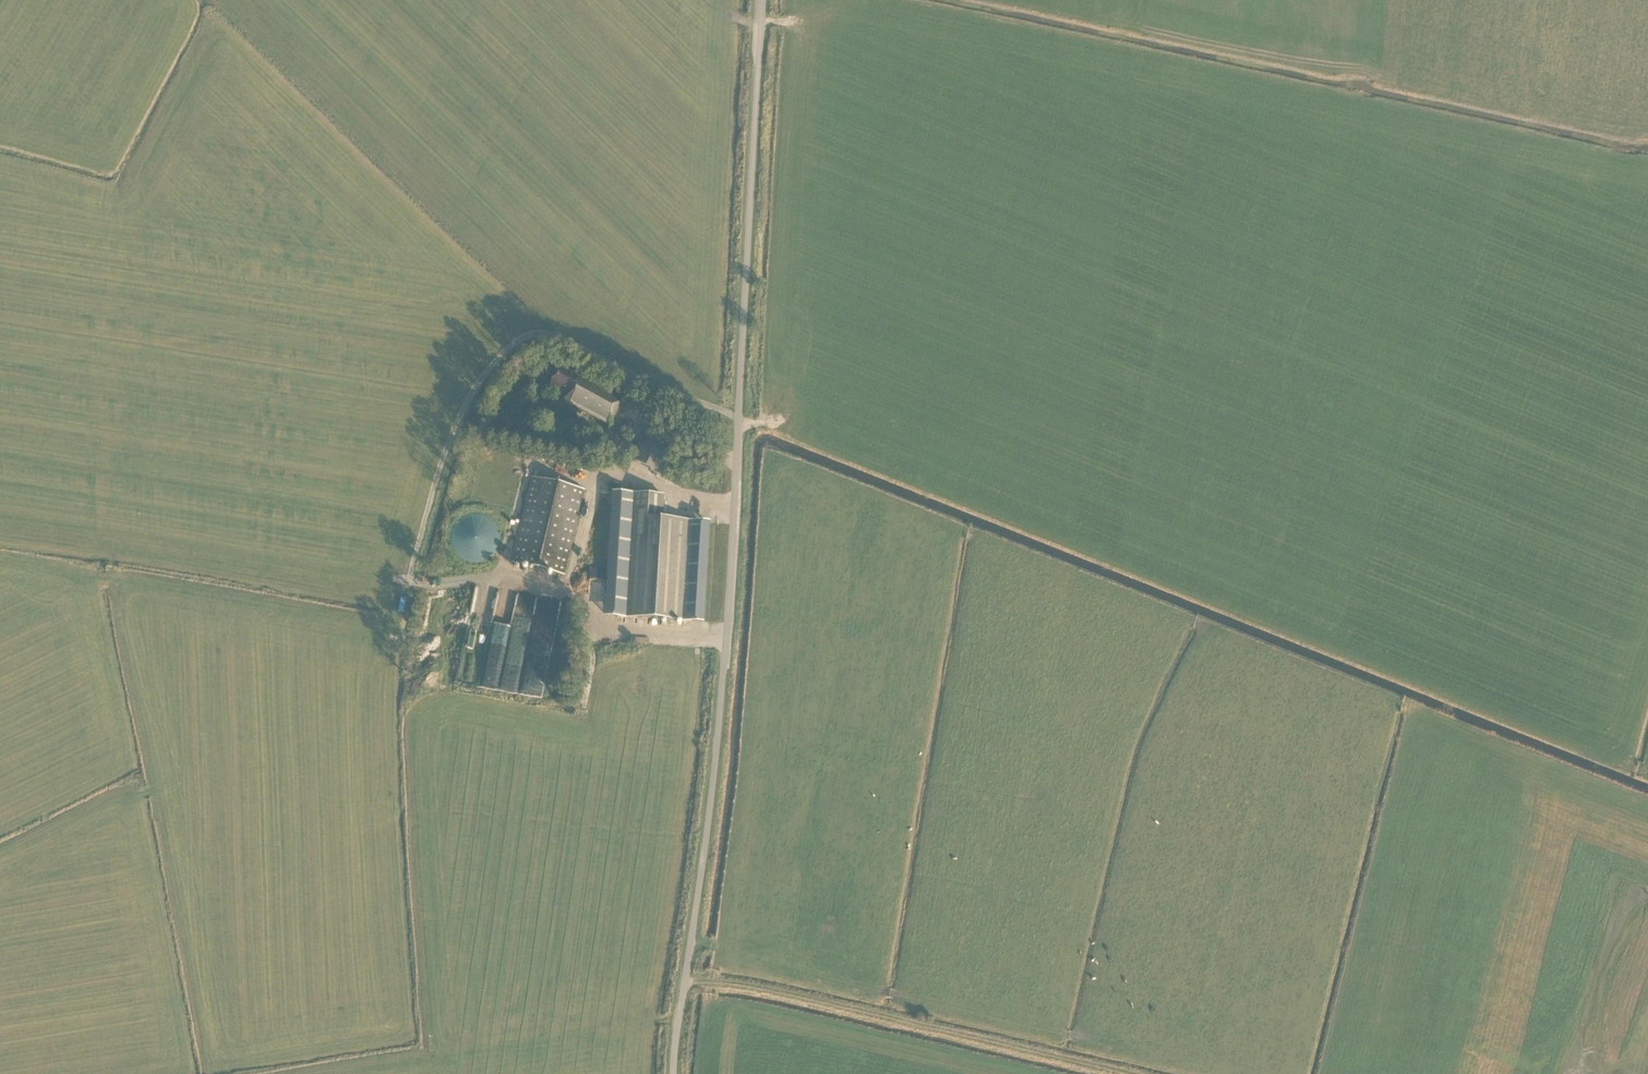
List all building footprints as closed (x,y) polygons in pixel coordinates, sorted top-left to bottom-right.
[(579,379),(559,368),(550,385),(567,394),(564,401),(569,404),(567,407),(609,430),(626,399),(581,375),(579,379)] [(682,451),(652,433),(635,462),(664,480),(682,451)] [(584,491),(530,479),(510,563),(563,576),(584,491)] [(616,483),(609,482),(607,489),(615,490),(616,483)] [(605,616),(683,621),(704,622),(710,523),(662,520),(664,496),(613,493),(605,616)] [(476,583),(460,682),(502,689),(509,645),(492,642),(501,586),(476,583)] [(521,693),(545,697),(552,650),(528,647),(521,693)]
